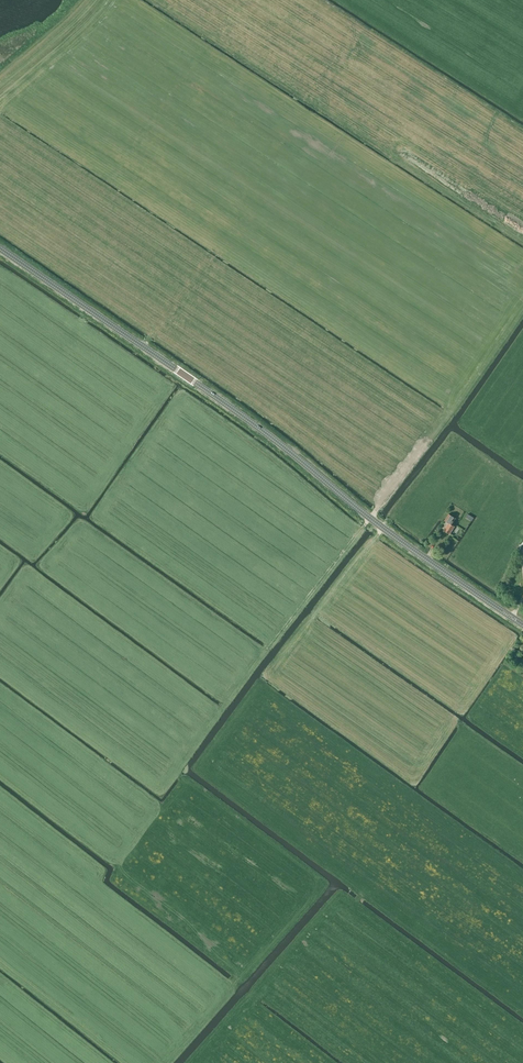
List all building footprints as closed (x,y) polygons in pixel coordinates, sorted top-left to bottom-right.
[(454,526),(452,524),(455,518),(448,514),(445,520),(448,522),(443,530),(449,534),(454,526)]
